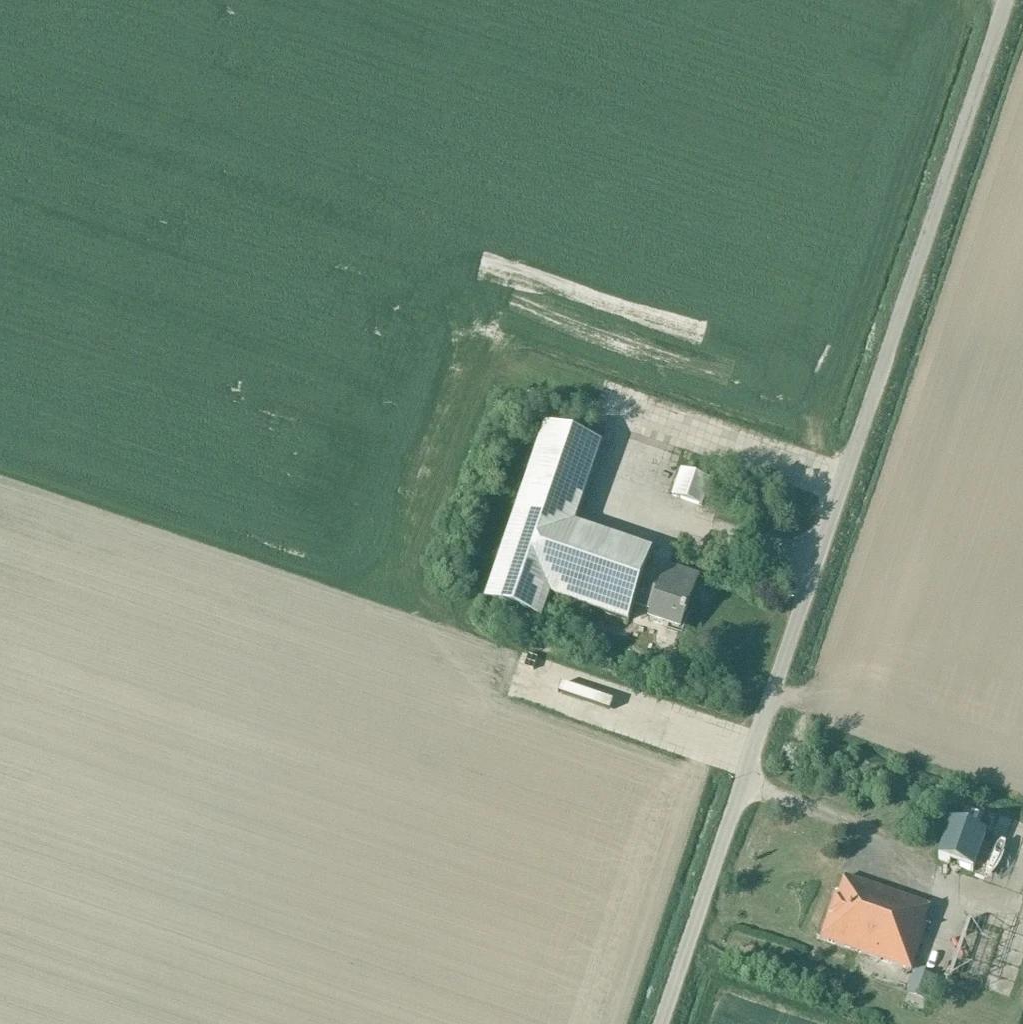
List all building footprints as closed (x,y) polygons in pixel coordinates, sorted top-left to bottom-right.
[(573,525),(601,447),(544,427),(484,603),(542,623),(552,597),(629,622),(635,608),(649,611),(647,622),(680,633),(698,578),(667,566),(664,574),(647,569),(652,554),(573,525)] [(702,508),(712,481),(681,470),(672,496),(702,508)] [(937,860),(974,874),(986,837),(949,824),(937,860)] [(999,856),(986,902),(996,905),(1009,859),(999,856)] [(924,926),(930,906),(846,876),(844,880),(843,879),(837,895),(832,892),(816,940),(912,972),(928,928),(924,926)] [(949,977),(983,989),(1002,932),(969,920),(949,977)] [(936,979),(915,972),(907,997),(928,1004),(936,979)]
